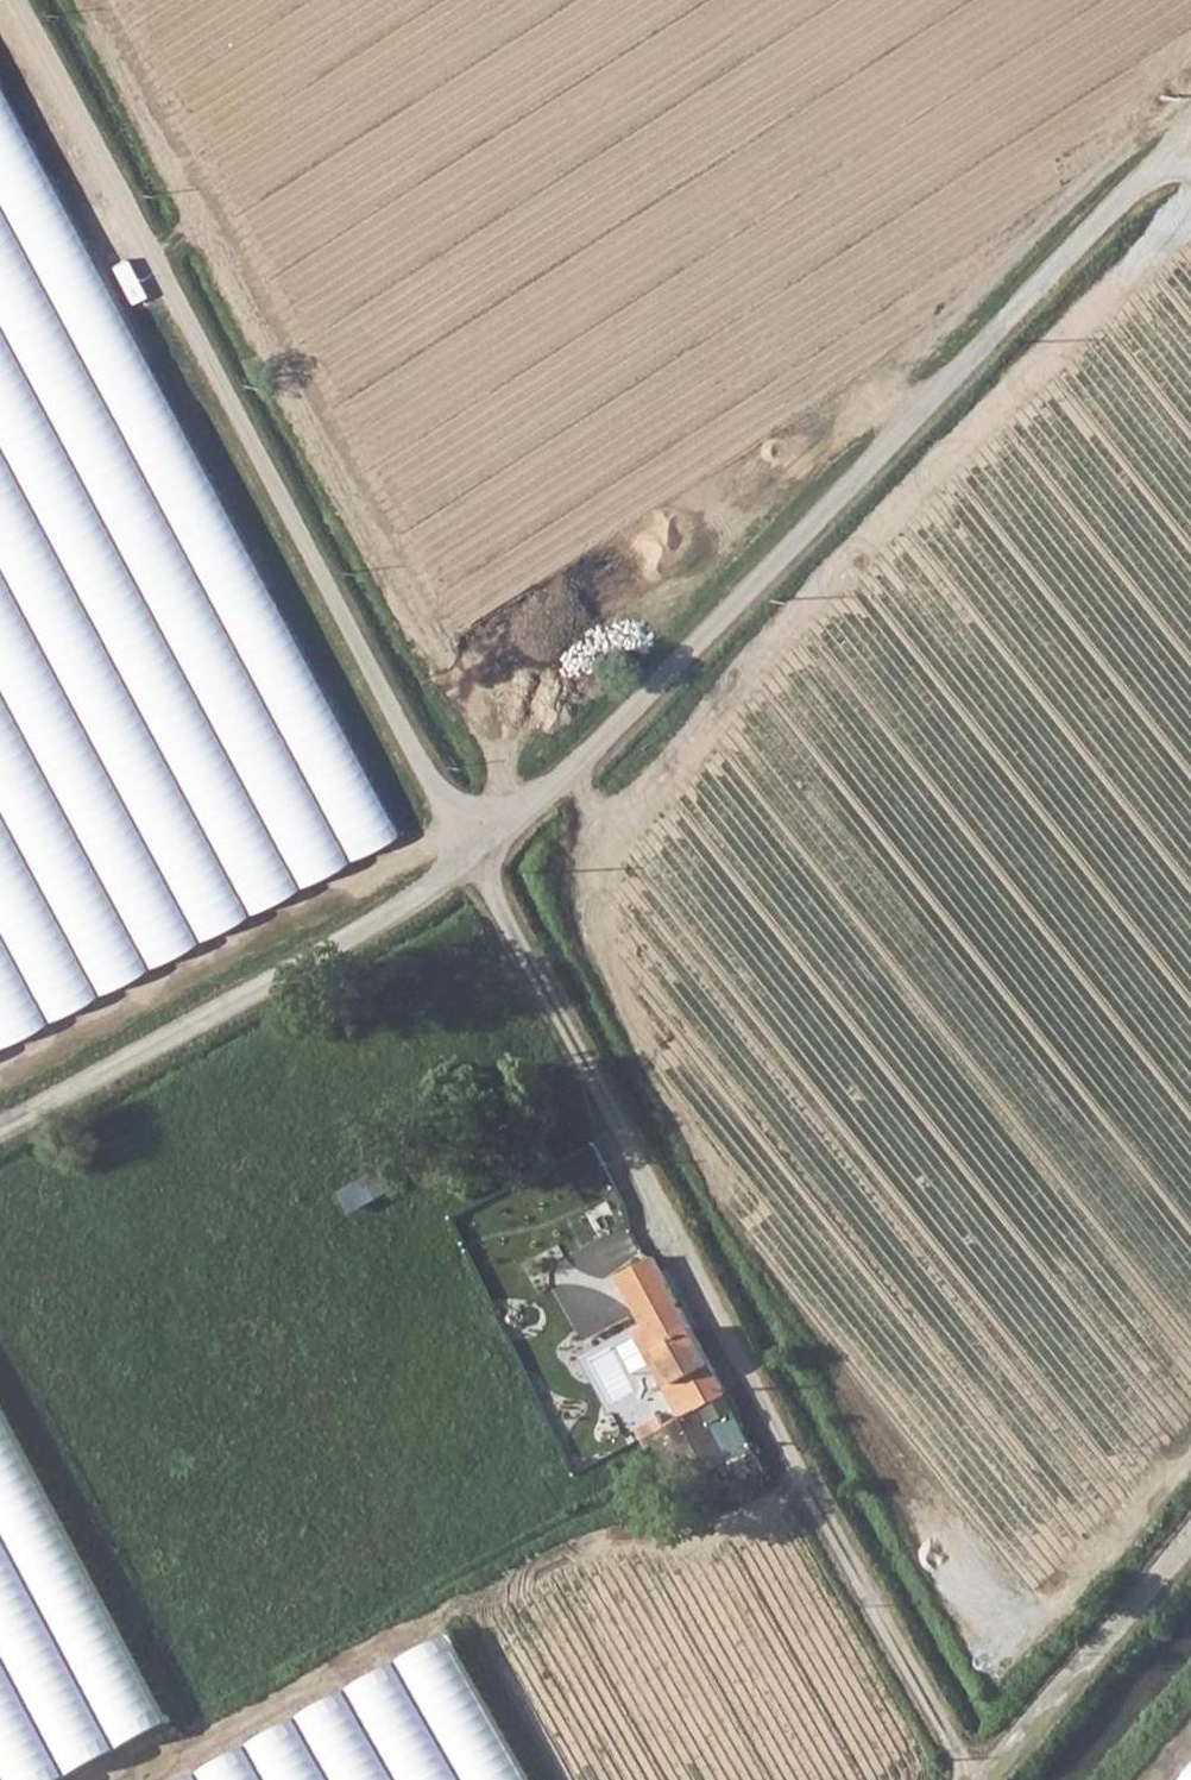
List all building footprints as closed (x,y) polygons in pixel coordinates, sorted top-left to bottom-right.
[(0,87),(0,1047),(394,843),(0,87)] [(737,1412),(645,1245),(625,1256),(610,1264),(679,1390),(694,1382),(710,1411),(716,1423),(737,1412)] [(0,1399),(0,1779),(63,1779),(174,1720),(0,1399)] [(716,1423),(710,1411),(651,1444),(664,1466),(683,1455),(699,1483),(737,1461),(716,1423)] [(448,1625),(181,1779),(535,1779),(448,1625)]
